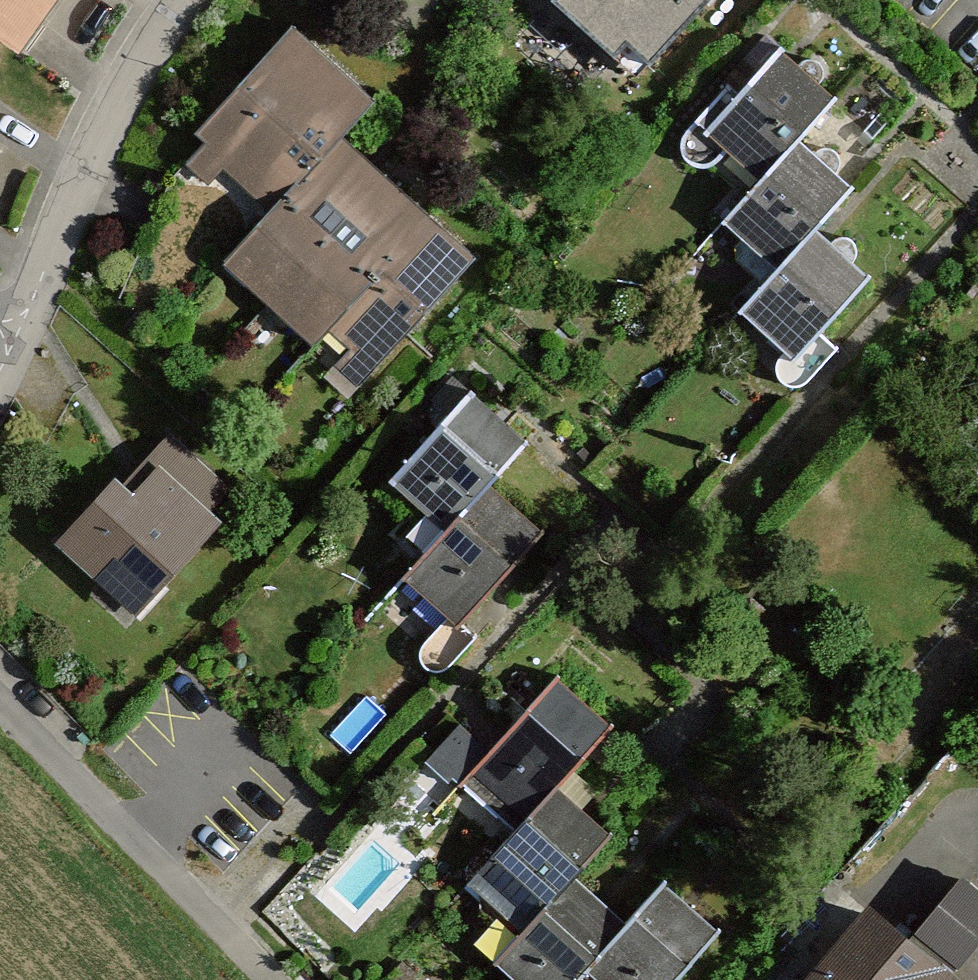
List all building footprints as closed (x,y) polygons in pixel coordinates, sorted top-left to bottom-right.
[(16,61),(59,0),(0,0),(0,48),(16,61)] [(645,85),(723,0),(551,0),(645,85)] [(367,104),(286,35),(178,160),(259,230),(339,137),(367,104)] [(776,58),(700,139),(752,192),(829,111),(776,58)] [(480,257),(339,137),(259,230),(227,267),(368,388),(480,257)] [(752,192),(719,226),(770,279),(809,234),(849,194),(796,145),(752,192)] [(770,279),(736,318),(792,367),(861,285),(809,234),(770,279)] [(465,395),(382,480),(441,538),(491,486),(524,453),(465,395)] [(113,480),(57,543),(142,619),(218,532),(203,518),(227,491),(168,438),(123,489),(113,480)] [(441,538),(401,578),(456,631),(545,539),(491,486),(441,538)] [(553,688),(466,795),(515,836),(559,789),(603,744),(553,688)] [(427,758),(452,779),(492,732),(468,711),(427,758)] [(515,836),(466,884),(516,940),(573,880),(605,846),(559,789),(515,836)] [(485,967),(497,979),(573,979),(580,972),(617,927),(573,880),(516,940),(485,967)] [(877,889),(791,979),(973,979),(877,889)] [(580,972),(589,979),(688,979),(713,952),(654,896),(617,927),(580,972)]
